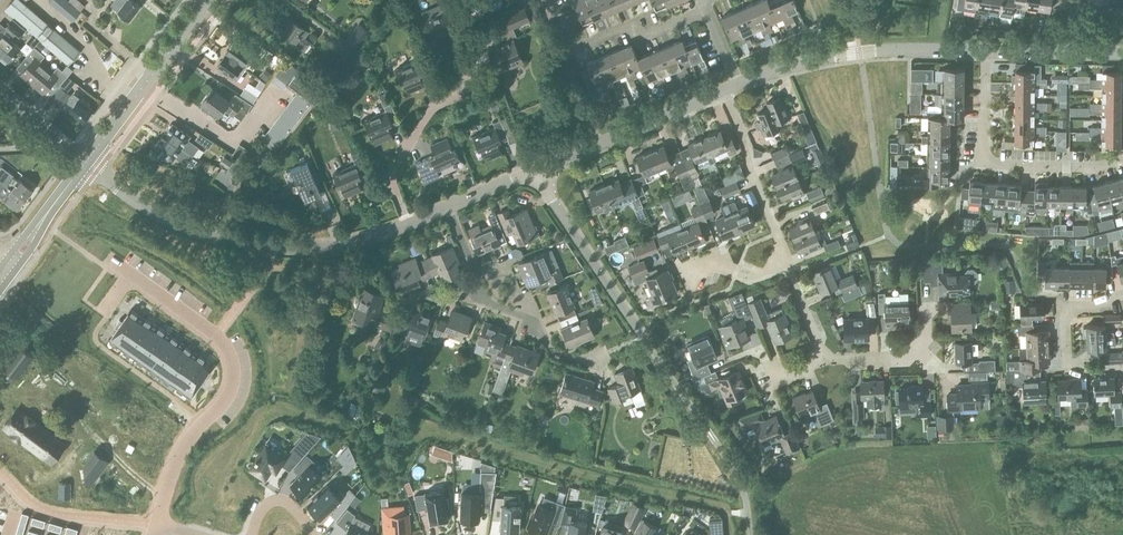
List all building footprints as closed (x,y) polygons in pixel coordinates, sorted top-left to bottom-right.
[(22,0),(13,0),(5,10),(68,64),(80,50),(22,0)] [(73,20),(85,6),(79,0),(69,0),(68,0),(50,0),(73,20)] [(125,2),(118,11),(119,11),(117,13),(118,15),(119,16),(121,17),(122,17),(124,16),(129,20),(140,5),(134,0),(122,0),(125,2)] [(583,24),(594,19),(586,0),(573,0),(583,24)] [(594,19),(605,14),(599,0),(586,0),(594,19)] [(605,14),(617,9),(613,0),(599,0),(605,14)] [(617,9),(628,4),(626,0),(613,0),(617,9)] [(667,5),(665,0),(652,0),(652,2),(656,10),(667,5)] [(769,2),(768,0),(761,0),(756,2),(769,33),(773,31),(770,23),(776,20),(770,6),(770,5),(769,2)] [(791,24),(781,0),(775,0),(769,2),(770,5),(770,6),(776,20),(783,18),(786,26),(791,24)] [(791,24),(795,22),(792,14),(799,11),(794,0),(781,0),(791,24)] [(977,11),(977,6),(978,0),(958,0),(957,8),(977,11)] [(977,11),(988,13),(988,8),(990,0),(978,0),(977,6),(977,11)] [(988,13),(1000,15),(1002,0),(990,0),(988,8),(988,13)] [(1000,15),(1012,17),(1015,0),(1002,0),(1000,15)] [(1027,0),(1015,0),(1013,11),(1025,12),(1026,6),(1027,0)] [(1038,8),(1050,10),(1052,0),(1039,0),(1038,8)] [(456,35),(452,25),(463,21),(454,1),(447,4),(449,10),(427,19),(432,31),(435,30),(439,41),(456,35)] [(744,7),(754,30),(761,27),(764,35),(769,33),(756,2),(744,7)] [(743,35),(747,42),(751,40),(748,33),(754,30),(744,7),(733,12),(743,35)] [(520,44),(513,28),(531,20),(526,8),(504,17),(506,20),(497,24),(503,38),(504,38),(506,42),(490,49),(495,59),(493,60),(497,70),(512,64),(513,66),(523,61),(516,46),(520,44)] [(287,18),(279,12),(269,25),(279,33),(280,31),(297,44),(296,46),(303,51),(310,42),(304,37),(308,31),(289,16),(287,18)] [(722,17),(732,40),(739,37),(742,45),(747,42),(743,35),(733,12),(722,17)] [(25,28),(14,18),(7,25),(7,26),(14,32),(19,36),(25,28)] [(9,61),(20,48),(10,39),(11,38),(10,37),(3,31),(6,27),(0,22),(0,54),(9,61)] [(348,38),(359,46),(370,31),(359,23),(348,38)] [(776,34),(759,41),(762,46),(778,39),(776,34)] [(684,44),(685,44),(683,39),(671,44),(684,75),(689,73),(686,65),(692,62),(684,44)] [(684,44),(692,62),(699,60),(702,67),(707,65),(696,39),(685,44),(684,44)] [(231,47),(226,53),(246,68),(250,61),(254,56),(251,53),(251,52),(235,41),(234,42),(233,42),(231,45),(231,47)] [(346,70),(360,51),(349,42),(341,53),(343,55),(337,63),(346,70)] [(640,62),(638,58),(632,44),(620,49),(633,79),(638,77),(634,69),(641,66),(639,63),(640,62)] [(680,77),(684,75),(671,44),(660,49),(670,72),(676,69),(680,77)] [(284,59),(263,46),(259,53),(280,66),(281,64),(284,59)] [(33,84),(47,66),(41,61),(46,56),(35,47),(26,58),(31,63),(22,74),(33,84)] [(629,81),(633,79),(620,49),(609,53),(619,76),(625,73),(629,81)] [(663,75),(670,72),(660,49),(649,54),(662,84),(667,82),(663,75)] [(418,60),(396,70),(401,82),(403,81),(408,92),(424,85),(420,76),(431,72),(423,52),(416,55),(418,60)] [(217,66),(219,68),(219,70),(222,73),(226,72),(233,78),(234,77),(237,80),(241,74),(246,68),(226,53),(221,60),(220,60),(218,63),(218,64),(217,66)] [(612,78),(619,76),(609,53),(598,58),(611,89),(616,87),(612,78)] [(658,86),(662,84),(649,54),(638,58),(640,62),(639,63),(641,66),(647,81),(654,78),(658,86)] [(581,71),(589,88),(596,85),(597,85),(603,82),(607,91),(611,89),(598,58),(587,63),(589,68),(581,71)] [(297,68),(284,59),(281,64),(282,65),(272,79),(285,88),(287,85),(297,92),(266,135),(263,133),(260,137),(263,139),(262,140),(263,141),(263,142),(264,143),(264,142),(275,150),(311,103),(314,105),(325,90),(297,68)] [(47,66),(33,84),(44,93),(53,82),(59,86),(73,70),(67,64),(62,69),(58,66),(53,72),(47,66)] [(1012,75),(1012,82),(1016,82),(1035,82),(1038,82),(1039,78),(1040,78),(1040,65),(1034,65),(1034,70),(1016,70),(1016,75),(1012,75)] [(264,67),(258,73),(264,78),(270,72),(264,67)] [(942,81),(964,81),(964,69),(942,68),(942,81)] [(911,69),(911,81),(924,81),(929,81),(933,81),(933,69),(925,69),(911,69)] [(1121,83),(1121,71),(1102,71),(1102,79),(1099,79),(1099,83),(1102,83),(1121,83)] [(1068,83),(1068,76),(1068,75),(1058,74),(1058,83),(1067,83),(1068,83)] [(1016,82),(1015,94),(1034,94),(1034,87),(1038,87),(1043,87),(1043,78),(1040,78),(1039,78),(1038,82),(1035,82),(1016,82)] [(1121,95),(1121,83),(1102,83),(1099,83),(1099,79),(1095,79),(1095,87),(1102,87),(1102,95),(1121,95)] [(964,94),(964,81),(942,81),(942,93),(964,94)] [(71,94),(60,86),(49,100),(60,108),(71,94)] [(204,103),(201,107),(216,118),(219,114),(223,108),(233,115),(234,114),(238,109),(246,115),(253,104),(236,93),(234,95),(233,94),(228,100),(212,88),(202,101),(204,103)] [(254,103),(259,96),(246,88),(242,94),(254,103)] [(384,106),(386,111),(364,120),(369,132),(371,131),(376,143),(392,136),(389,127),(400,122),(391,103),(387,92),(379,95),(382,104),(383,104),(384,106)] [(964,106),(964,94),(942,93),(942,105),(964,106)] [(74,94),(67,102),(73,106),(69,111),(84,122),(84,121),(86,120),(88,118),(88,116),(91,111),(85,106),(87,104),(74,94)] [(495,94),(487,98),(489,103),(497,99),(495,94)] [(1015,94),(1015,106),(1034,106),(1038,106),(1038,102),(1034,102),(1034,94),(1015,94)] [(1121,107),(1121,95),(1102,95),(1102,103),(1099,103),(1099,107),(1102,107),(1121,107)] [(771,108),(776,122),(791,116),(786,103),(783,104),(780,97),(767,102),(770,108),(771,108)] [(47,118),(55,109),(44,100),(37,108),(47,118)] [(1015,106),(1015,118),(1034,118),(1034,111),(1038,111),(1042,111),(1043,102),(1038,102),(1038,106),(1034,106),(1015,106)] [(1121,119),(1121,107),(1102,107),(1099,107),(1099,103),(1094,102),(1094,111),(1102,112),(1102,119),(1121,119)] [(928,113),(928,118),(950,118),(964,118),(964,106),(942,105),(941,113),(928,113)] [(771,108),(770,108),(758,113),(761,120),(758,122),(764,135),(779,128),(771,108)] [(1085,120),(1086,110),(1076,109),(1076,119),(1085,120)] [(804,111),(797,113),(805,131),(811,128),(804,111)] [(506,117),(501,119),(509,139),(508,139),(510,143),(516,140),(506,117)] [(950,130),(950,118),(928,118),(928,130),(950,130)] [(1015,118),(1015,130),(1034,130),(1037,130),(1038,130),(1038,126),(1037,126),(1034,126),(1034,118),(1015,118)] [(493,122),(496,127),(473,137),(478,149),(481,148),(485,159),(502,152),(498,143),(508,139),(509,139),(501,119),(493,122)] [(1121,131),(1121,119),(1102,119),(1102,127),(1099,127),(1099,131),(1102,131),(1121,131)] [(163,134),(193,155),(199,147),(188,139),(190,135),(173,123),(167,132),(165,131),(163,134)] [(1015,130),(1015,142),(1034,142),(1034,135),(1038,135),(1042,135),(1042,126),(1038,126),(1038,130),(1037,130),(1034,130),(1015,130)] [(1120,144),(1121,131),(1102,131),(1099,131),(1099,127),(1094,127),(1094,135),(1102,136),(1102,143),(1120,144)] [(705,137),(713,154),(726,148),(729,155),(738,152),(731,135),(724,138),(720,130),(705,137)] [(950,142),(950,130),(928,130),(928,136),(923,136),(923,142),(928,142),(950,142)] [(213,141),(200,132),(195,138),(209,148),(213,141)] [(186,164),(193,155),(163,134),(161,137),(162,138),(156,147),(173,159),(175,156),(186,164)] [(747,136),(750,146),(756,144),(753,134),(747,136)] [(690,146),(680,150),(694,184),(695,184),(692,177),(699,174),(693,159),(696,158),(700,168),(716,161),(713,154),(705,137),(689,143),(690,146)] [(431,145),(436,156),(432,158),(431,156),(416,162),(425,183),(440,176),(437,170),(454,163),(454,164),(457,163),(456,162),(459,161),(454,148),(452,149),(447,138),(431,145)] [(928,154),(950,154),(950,142),(928,142),(928,154)] [(694,184),(680,150),(668,155),(664,145),(651,151),(658,169),(666,166),(667,169),(675,166),(685,188),(694,184)] [(789,152),(786,146),(771,152),(773,159),(789,152)] [(355,164),(333,173),(339,186),(341,185),(345,196),(362,189),(358,180),(369,175),(358,149),(351,152),(354,158),(353,159),(355,164)] [(778,186),(798,178),(792,165),(807,159),(803,149),(774,160),(778,171),(772,174),(778,186)] [(266,156),(259,150),(251,160),(259,166),(266,156)] [(651,172),(658,169),(651,151),(637,156),(644,174),(632,179),(632,180),(633,182),(639,197),(643,206),(650,204),(645,193),(641,184),(654,178),(651,172)] [(950,166),(950,154),(928,154),(927,166),(950,166)] [(228,168),(234,173),(244,160),(237,156),(236,157),(228,168)] [(308,162),(291,169),(295,179),(298,177),(300,181),(298,181),(299,184),(301,183),(302,187),(299,188),(305,201),(321,194),(320,190),(324,189),(313,162),(309,164),(308,162)] [(0,169),(0,181),(3,183),(3,182),(25,199),(26,197),(28,197),(30,195),(30,193),(33,189),(18,178),(18,179),(2,166),(0,169)] [(924,179),(924,186),(938,186),(938,179),(950,179),(950,166),(927,166),(927,179),(924,179)] [(618,178),(604,185),(612,205),(626,199),(627,202),(639,197),(633,182),(622,187),(618,178)] [(798,178),(778,186),(783,198),(790,195),(791,198),(804,193),(798,178)] [(1122,196),(1118,178),(1106,182),(1110,199),(1118,197),(1119,201),(1122,200),(1122,196)] [(741,190),(737,180),(721,187),(725,197),(741,190)] [(982,181),(970,180),(969,191),(963,191),(961,203),(980,205),(981,200),(982,181)] [(982,181),(981,200),(993,201),(995,182),(982,181)] [(0,187),(0,188),(7,193),(4,197),(4,198),(18,208),(21,205),(22,205),(24,202),(24,200),(25,199),(3,182),(3,183),(0,187)] [(1007,202),(1008,184),(995,182),(993,201),(995,201),(995,206),(1006,207),(1006,202),(1007,202)] [(1091,195),(1091,200),(1093,213),(1100,212),(1099,210),(1112,207),(1110,199),(1106,182),(1093,185),(1095,194),(1091,195)] [(1026,214),(1028,189),(1021,189),(1021,185),(1008,184),(1007,202),(1019,203),(1019,209),(1021,209),(1020,213),(1026,214)] [(612,205),(604,185),(590,191),(592,197),(587,199),(593,213),(612,205)] [(1047,210),(1047,204),(1047,186),(1035,186),(1035,189),(1028,189),(1026,214),(1032,214),(1033,209),(1035,210),(1047,210)] [(1047,186),(1047,204),(1055,204),(1055,210),(1060,210),(1060,204),(1060,186),(1047,186)] [(1060,186),(1060,204),(1067,204),(1067,210),(1073,210),(1073,204),(1073,186),(1060,186)] [(1086,186),(1073,186),(1073,204),(1080,205),(1080,207),(1084,210),(1087,210),(1088,214),(1093,213),(1091,200),(1086,200),(1086,186)] [(821,187),(807,193),(810,199),(824,194),(821,187)] [(679,194),(672,197),(675,205),(682,203),(679,194)] [(728,203),(739,230),(755,224),(747,206),(739,210),(735,200),(728,203)] [(709,201),(701,204),(706,216),(714,213),(709,201)] [(830,201),(813,208),(816,215),(833,207),(830,201)] [(724,236),(739,230),(728,203),(720,206),(725,216),(716,219),(724,236)] [(698,222),(683,228),(690,246),(706,239),(703,233),(711,230),(706,216),(701,204),(692,208),(698,222)] [(508,209),(499,213),(506,229),(512,227),(519,242),(537,234),(526,209),(510,215),(508,209)] [(481,232),(479,226),(470,230),(479,252),(500,243),(497,238),(504,235),(496,214),(489,217),(492,225),(482,229),(483,231),(481,232)] [(795,240),(815,231),(809,215),(796,221),(797,224),(790,227),(795,240)] [(5,221),(8,227),(15,222),(12,217),(5,221)] [(681,222),(656,232),(663,249),(672,245),(675,252),(690,246),(683,228),(681,222)] [(1026,235),(1037,236),(1037,228),(1026,227),(1026,235)] [(824,245),(826,251),(841,245),(838,239),(827,243),(824,238),(819,240),(815,231),(795,240),(800,252),(807,248),(809,251),(824,245)] [(1108,241),(1106,231),(1100,233),(1095,235),(1094,245),(1109,242),(1108,241)] [(617,249),(629,245),(625,236),(614,240),(617,249)] [(857,238),(846,243),(849,249),(860,244),(857,238)] [(655,239),(634,247),(639,258),(659,250),(655,239)] [(425,258),(432,276),(441,272),(444,279),(460,272),(454,257),(457,256),(452,246),(433,254),(434,255),(425,258)] [(525,260),(519,262),(522,268),(523,267),(526,275),(524,276),(528,284),(534,281),(537,289),(551,283),(564,277),(560,267),(552,270),(545,253),(526,261),(525,260)] [(1122,279),(1122,256),(1117,258),(1117,255),(1111,257),(1114,266),(1117,265),(1121,280),(1122,279)] [(432,276),(425,258),(416,262),(415,258),(406,261),(408,264),(392,271),(398,284),(399,283),(403,293),(421,285),(417,275),(421,274),(423,280),(432,276)] [(645,259),(628,266),(633,278),(635,283),(647,278),(658,273),(656,269),(650,271),(649,271),(645,259)] [(943,260),(922,261),(923,276),(930,276),(930,281),(939,280),(939,285),(940,293),(957,292),(957,294),(970,293),(969,285),(975,284),(979,281),(978,273),(975,269),(969,269),(965,273),(965,274),(957,275),(957,272),(943,273),(943,260)] [(1069,285),(1082,285),(1082,262),(1070,261),(1070,267),(1069,285)] [(1045,285),(1057,285),(1057,266),(1052,266),(1052,262),(1038,262),(1038,280),(1045,280),(1045,285)] [(1082,262),(1082,285),(1093,285),(1094,267),(1094,262),(1082,262)] [(830,265),(813,272),(822,292),(834,287),(837,293),(842,291),(843,291),(858,285),(858,284),(853,273),(842,278),(836,280),(833,273),(830,266),(830,265)] [(1113,282),(1113,265),(1106,265),(1106,267),(1094,267),(1093,285),(1106,285),(1106,282),(1113,282)] [(1069,285),(1070,267),(1057,266),(1057,285),(1069,285)] [(658,273),(647,278),(653,293),(649,295),(652,302),(656,300),(656,301),(677,292),(667,270),(658,273)] [(1003,281),(1004,291),(1004,292),(1010,292),(1015,292),(1015,291),(1015,287),(1014,280),(1007,280),(1003,281)] [(364,290),(355,315),(354,318),(390,331),(396,314),(379,308),(383,295),(364,289),(365,287),(357,284),(356,287),(364,290)] [(560,320),(576,313),(573,306),(575,305),(566,285),(548,292),(556,313),(557,313),(560,320)] [(722,324),(717,326),(718,328),(720,332),(726,347),(750,337),(743,321),(752,317),(743,297),(741,291),(733,295),(728,297),(737,318),(734,319),(732,314),(720,319),(722,324)] [(885,292),(878,292),(879,312),(886,312),(886,322),(910,321),(909,302),(908,302),(908,293),(899,293),(899,295),(885,296),(885,292)] [(593,297),(595,304),(602,302),(600,295),(593,297)] [(760,297),(748,302),(759,328),(768,324),(775,342),(794,334),(785,313),(774,317),(771,311),(767,313),(760,297)] [(878,316),(875,298),(867,299),(867,303),(866,303),(867,317),(878,316)] [(940,311),(941,299),(934,299),(933,311),(940,311)] [(1021,325),(1033,324),(1032,317),(1043,317),(1043,302),(1021,303),(1021,318),(1021,325)] [(970,304),(960,304),(960,311),(949,311),(950,316),(952,316),(953,329),(971,328),(970,304)] [(117,328),(109,339),(190,398),(212,367),(131,309),(123,320),(120,318),(114,326),(117,328)] [(399,315),(393,332),(408,337),(410,332),(424,337),(431,316),(412,309),(409,319),(399,315)] [(448,321),(439,318),(433,334),(444,339),(447,332),(463,338),(471,316),(452,309),(448,321)] [(576,313),(560,320),(563,327),(562,328),(570,345),(594,334),(587,317),(580,320),(576,313)] [(1121,313),(1104,314),(1104,322),(1121,322),(1121,313)] [(868,338),(867,318),(845,319),(846,339),(868,338)] [(499,327),(486,322),(479,341),(487,344),(485,350),(495,353),(493,357),(504,360),(510,343),(503,341),(505,335),(497,332),(499,327)] [(1027,347),(1049,346),(1048,330),(1034,331),(1034,324),(1033,324),(1021,325),(1018,325),(1019,334),(1027,334),(1027,347)] [(1087,336),(1087,337),(1114,335),(1114,331),(1106,332),(1106,324),(1086,325),(1086,327),(1083,327),(1083,336),(1087,336)] [(688,344),(694,357),(687,360),(695,379),(712,372),(707,361),(717,357),(708,335),(688,344)] [(1114,335),(1087,337),(1087,350),(1107,349),(1107,341),(1115,341),(1114,335)] [(326,350),(329,341),(323,338),(319,347),(326,350)] [(961,362),(961,363),(972,362),(971,341),(955,342),(955,348),(956,348),(957,362),(961,362)] [(538,352),(518,345),(510,343),(504,360),(493,390),(502,393),(511,369),(522,373),(524,369),(532,371),(538,352)] [(0,367),(0,370),(1,376),(6,380),(15,379),(31,357),(30,348),(25,344),(16,346),(0,367)] [(1020,369),(1027,369),(1036,369),(1036,368),(1041,368),(1041,362),(1050,361),(1049,346),(1027,347),(1028,360),(1020,360),(1020,369)] [(1103,352),(1104,363),(1122,362),(1122,353),(1122,351),(1103,352)] [(996,371),(995,359),(979,360),(979,362),(980,371),(996,371)] [(614,401),(632,394),(635,402),(645,398),(632,366),(615,373),(619,384),(609,388),(614,401)] [(315,380),(319,371),(314,369),(310,377),(315,380)] [(1027,380),(1027,369),(1020,369),(1007,370),(1008,382),(1013,382),(1013,383),(1020,386),(1024,386),(1024,400),(1046,399),(1045,380),(1027,380)] [(555,382),(558,374),(550,372),(547,380),(555,382)] [(593,380),(567,372),(561,393),(587,401),(586,401),(599,405),(604,390),(591,386),(593,380)] [(718,379),(710,382),(713,389),(717,387),(721,397),(725,395),(728,403),(735,400),(736,402),(743,399),(741,394),(747,391),(741,375),(737,377),(735,372),(718,379)] [(1114,376),(1094,377),(1094,394),(1110,393),(1111,407),(1115,406),(1116,415),(1122,415),(1122,410),(1122,406),(1122,390),(1115,390),(1114,376)] [(1073,379),(1058,380),(1059,398),(1072,398),(1072,405),(1089,405),(1088,388),(1081,388),(1081,378),(1073,378),(1073,379)] [(378,393),(382,382),(376,380),(372,391),(378,393)] [(861,381),(862,393),(853,393),(853,401),(854,416),(854,423),(864,423),(863,401),(863,399),(868,398),(868,407),(884,406),(883,398),(884,398),(883,380),(861,381)] [(949,415),(939,415),(939,428),(954,427),(953,411),(959,411),(959,408),(980,407),(980,393),(988,393),(988,382),(971,383),(971,384),(957,385),(957,394),(948,394),(949,415)] [(897,402),(900,402),(900,412),(916,412),(916,417),(932,416),(931,399),(923,400),(923,385),(912,386),(912,388),(899,388),(899,391),(896,391),(897,402)] [(805,392),(794,397),(801,416),(806,414),(807,416),(813,413),(819,426),(834,419),(827,402),(819,405),(813,390),(806,393),(805,392)] [(304,392),(303,398),(310,400),(312,394),(304,392)] [(420,397),(414,395),(411,404),(417,406),(420,397)] [(365,406),(351,402),(347,414),(360,419),(365,406)] [(366,407),(361,420),(363,426),(369,424),(366,419),(371,409),(366,407)] [(18,408),(3,428),(44,459),(52,465),(52,464),(66,445),(67,446),(67,445),(59,439),(18,408)] [(765,421),(760,410),(739,418),(744,431),(755,426),(762,443),(768,440),(771,442),(780,438),(786,453),(800,447),(793,429),(784,433),(777,415),(768,419),(769,420),(765,421)] [(1090,419),(1076,420),(1077,430),(1091,429),(1090,419)] [(302,442),(292,454),(299,461),(310,449),(302,442)] [(256,459),(251,467),(254,469),(258,472),(265,476),(272,467),(276,470),(285,456),(266,444),(264,447),(261,451),(258,457),(257,457),(255,459),(256,459)] [(353,454),(350,447),(349,446),(345,450),(352,457),(353,455),(353,454)] [(95,451),(84,465),(86,481),(91,485),(109,462),(95,451)] [(291,484),(304,496),(322,476),(316,471),(317,470),(315,469),(315,470),(312,467),(315,463),(307,455),(307,456),(308,457),(306,460),(304,459),(294,469),(300,474),(291,484)] [(63,460),(60,464),(68,470),(71,466),(63,460)] [(495,472),(495,466),(495,465),(494,465),(481,461),(481,471),(495,472)] [(462,492),(462,519),(479,519),(480,506),(491,506),(497,472),(495,472),(481,471),(480,493),(462,492)] [(29,488),(43,488),(43,476),(29,475),(29,488)] [(409,481),(404,483),(409,495),(414,493),(409,481)] [(59,498),(71,498),(71,496),(71,483),(71,482),(59,482),(59,483),(59,498)] [(569,486),(560,483),(557,490),(567,493),(569,486)] [(339,516),(355,495),(350,489),(345,493),(341,489),(336,494),(328,486),(309,504),(311,507),(310,508),(317,516),(319,515),(321,517),(331,508),(339,516)] [(428,493),(415,495),(417,510),(425,509),(429,508),(431,522),(448,519),(447,508),(449,508),(449,509),(450,508),(448,498),(447,498),(447,499),(445,499),(444,490),(428,492),(428,493)] [(496,496),(493,519),(502,519),(501,531),(519,532),(521,505),(521,495),(505,494),(504,497),(496,496)] [(565,505),(554,501),(551,509),(539,504),(534,518),(531,517),(527,527),(530,528),(529,530),(542,534),(545,534),(550,521),(560,525),(560,524),(565,505)] [(634,502),(625,521),(635,526),(644,507),(634,502)] [(587,523),(574,521),(577,508),(565,506),(561,523),(570,525),(568,534),(585,534),(587,523)] [(337,522),(347,530),(344,534),(374,534),(351,523),(356,514),(348,508),(337,522)] [(406,515),(395,516),(394,508),(384,509),(385,530),(392,529),(392,534),(408,534),(406,515)] [(16,534),(23,534),(29,514),(22,512),(16,534)] [(791,534),(813,534),(806,530),(811,524),(799,515),(795,522),(799,525),(791,534)] [(33,517),(31,523),(44,527),(46,520),(33,517)] [(601,534),(620,534),(621,531),(623,524),(616,522),(600,517),(598,525),(604,527),(601,534)] [(711,532),(723,531),(722,519),(710,520),(711,532)] [(50,522),(48,528),(61,532),(63,526),(50,522)] [(653,531),(642,525),(636,534),(651,534),(653,531)] [(65,534),(72,534),(74,528),(67,526),(65,534)]
